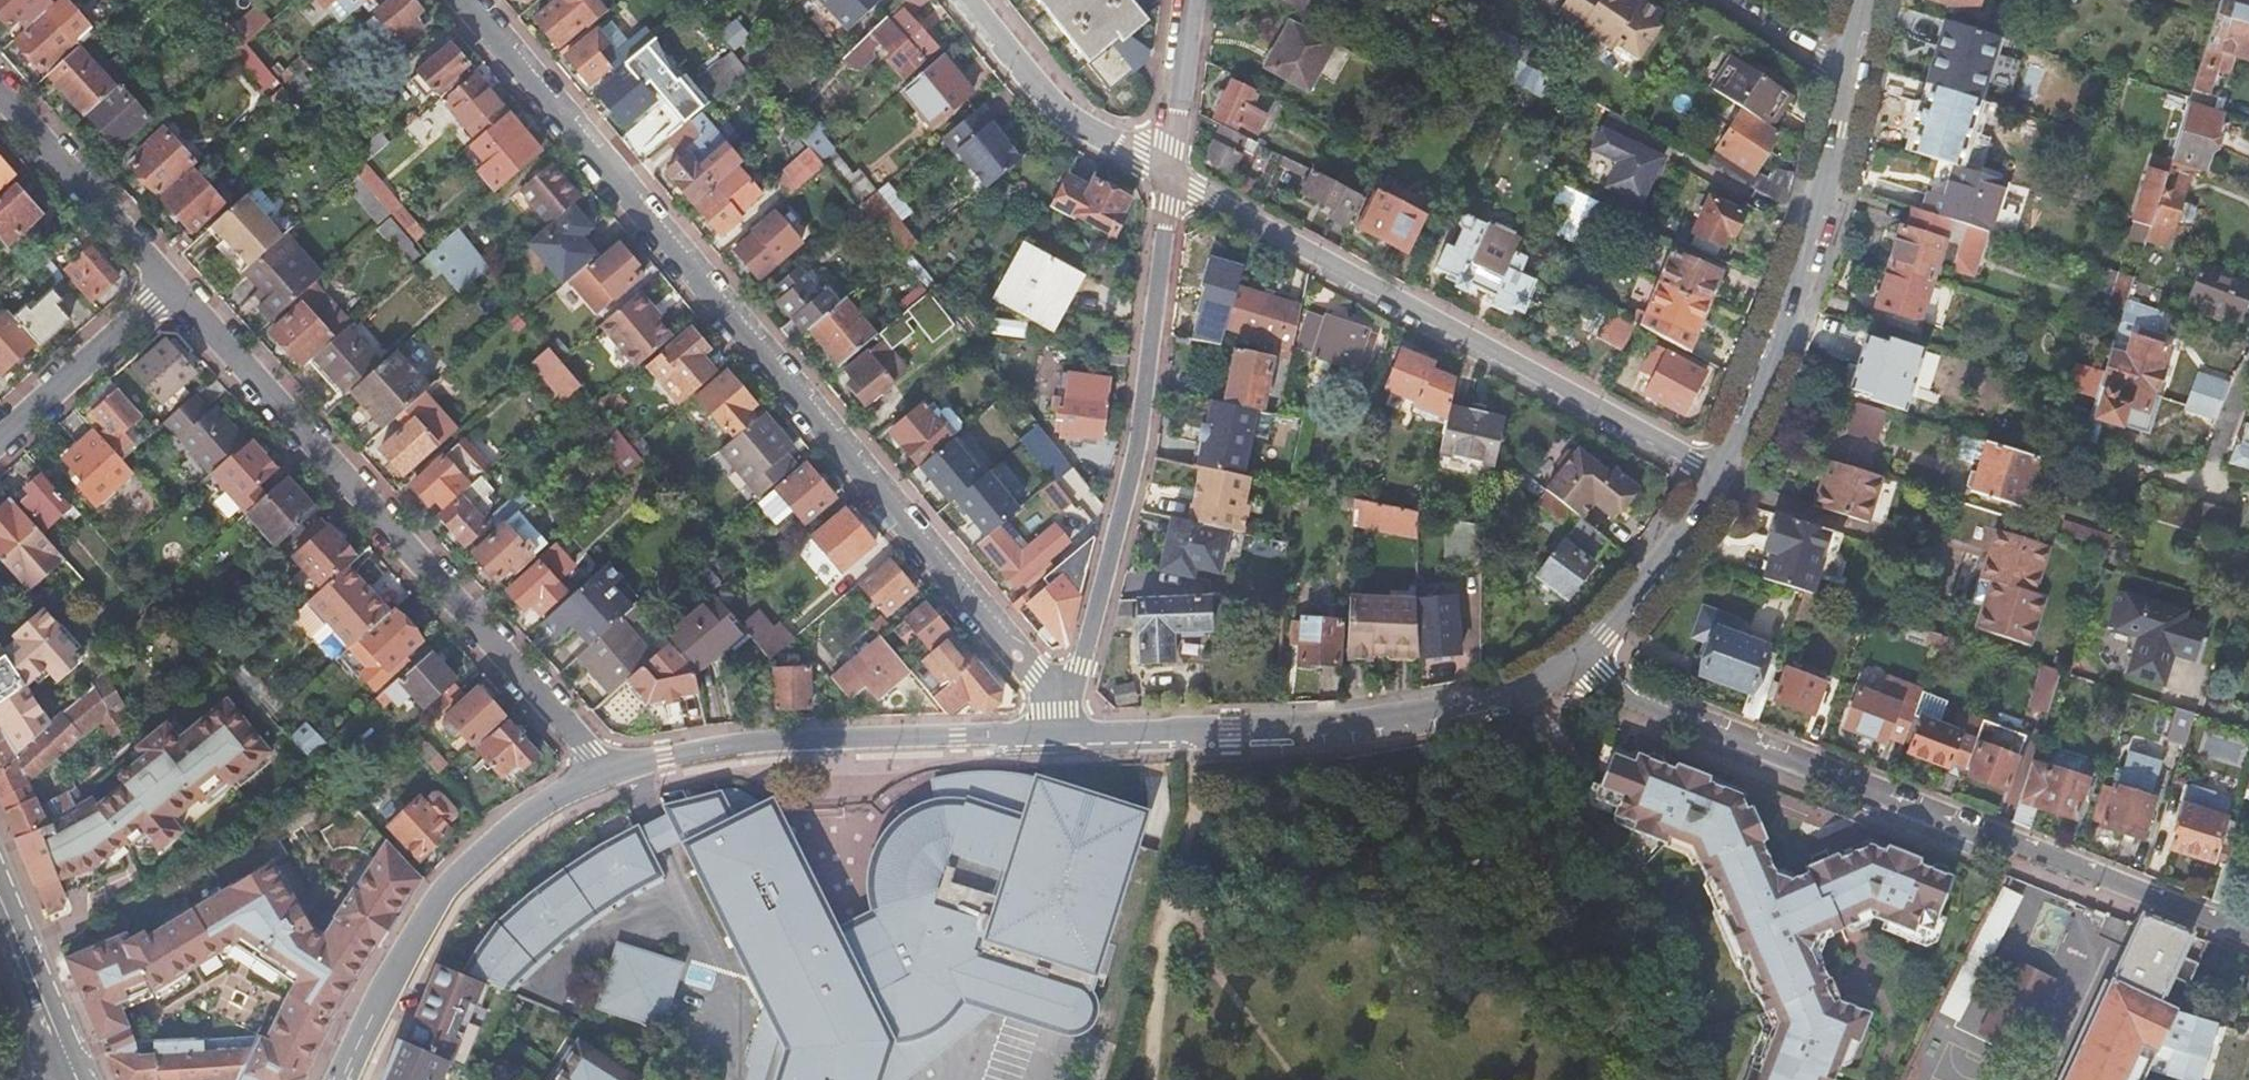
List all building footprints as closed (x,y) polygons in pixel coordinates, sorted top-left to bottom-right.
[(7,29),(18,21),(24,28),(56,0),(0,0),(0,21),(7,29)] [(364,0),(315,0),(323,9),(326,6),(338,22),(364,0)] [(411,0),(373,0),(380,9),(374,15),(388,31),(382,36),(388,44),(395,39),(398,43),(427,19),(411,0)] [(560,51),(587,28),(571,10),(574,7),(571,3),(567,6),(563,0),(555,0),(533,19),(560,51)] [(850,28),(880,0),(823,0),(850,28)] [(843,59),(852,69),(858,68),(870,57),(868,51),(878,42),(891,56),(886,61),(902,79),(923,59),(936,48),(910,18),(929,0),(904,0),(877,26),(871,32),(862,41),(843,59)] [(1136,69),(1115,43),(1123,36),(1145,53),(1148,50),(1126,34),(1145,18),(1131,0),(1037,0),(1111,90),(1136,69)] [(1303,8),(1308,0),(1288,0),(1303,8)] [(1446,14),(1458,21),(1467,7),(1455,0),(1454,0),(1446,14)] [(1560,5),(1583,20),(1577,29),(1607,48),(1617,47),(1636,60),(1659,25),(1655,23),(1660,16),(1659,15),(1658,7),(1647,0),(1640,0),(1638,1),(1637,0),(1564,0),(1560,5)] [(1975,10),(1978,0),(1944,0),(1975,10)] [(2215,15),(2248,25),(2248,0),(2220,0),(2215,15)] [(1583,20),(1560,5),(1555,14),(1577,29),(1583,20)] [(256,8),(232,28),(245,44),(267,21),(256,8)] [(1425,27),(1436,33),(1443,17),(1433,11),(1425,27)] [(77,48),(79,46),(75,42),(89,28),(76,12),(60,25),(49,12),(16,41),(41,70),(43,68),(48,74),(77,48)] [(2189,97),(2186,106),(2219,116),(2224,99),(2208,94),(2216,68),(2226,72),(2232,54),(2235,55),(2234,57),(2244,60),(2245,58),(2248,60),(2248,25),(2215,15),(2213,23),(2189,97)] [(1443,17),(1436,33),(1485,60),(1494,44),(1475,34),(1443,17)] [(1332,40),(1292,18),(1267,63),(1308,86),(1332,40)] [(1978,99),(1998,35),(1945,18),(1925,82),(1937,86),(1978,99)] [(587,28),(560,51),(589,84),(591,83),(597,90),(614,75),(612,72),(634,54),(627,45),(605,63),(597,53),(608,44),(596,28),(593,23),(587,28)] [(1115,43),(1136,69),(1145,53),(1123,36),(1115,43)] [(439,97),(459,80),(453,74),(465,64),(450,45),(418,72),(418,73),(409,80),(424,98),(433,90),(439,97)] [(77,48),(48,74),(86,115),(114,90),(77,48)] [(708,104),(747,71),(739,61),(732,52),(692,85),(708,104)] [(274,78),(253,53),(239,64),(261,91),(275,79),(274,78)] [(274,78),(275,79),(280,85),(306,62),(299,54),(274,78)] [(1512,54),(1503,73),(1544,95),(1553,77),(1524,61),(1512,54)] [(941,56),(901,90),(931,126),(972,93),(941,56)] [(1745,107),(1770,124),(1783,104),(1773,99),(1781,87),(1734,57),(1715,87),(1731,98),(1745,107)] [(614,75),(597,90),(595,92),(623,125),(653,99),(626,66),(614,75)] [(501,118),(504,115),(498,106),(499,105),(474,74),(442,100),(460,121),(464,126),(468,131),(470,130),(476,139),(479,136),(501,118)] [(1725,107),(1731,98),(1715,87),(1701,78),(1695,88),(1725,107)] [(1233,81),(1216,116),(1236,125),(1238,121),(1258,131),(1267,114),(1246,104),(1248,98),(1254,101),(1258,93),(1233,81)] [(114,90),(86,115),(115,148),(147,118),(119,86),(114,90)] [(1970,162),(1988,103),(1978,99),(1937,86),(1932,102),(1939,105),(1934,121),(1931,129),(1925,148),(1970,162)] [(1773,99),(1783,104),(1790,93),(1781,87),(1773,99)] [(985,103),(945,135),(958,150),(959,149),(989,185),(997,179),(1023,157),(1006,137),(994,121),(997,118),(985,103)] [(2186,106),(2170,159),(2191,165),(2203,169),(2219,116),(2186,106)] [(1756,188),(1787,205),(1794,171),(1778,168),(1770,173),(1769,177),(1756,171),(1781,131),(1770,124),(1745,107),(1736,120),(1724,138),(1718,147),(1709,162),(1723,170),(1756,188)] [(1622,114),(1610,108),(1601,125),(1660,158),(1670,141),(1624,116),(1622,114)] [(515,123),(507,113),(504,115),(501,118),(479,136),(476,139),(470,144),(487,164),(478,171),(492,188),(510,174),(538,150),(515,123)] [(807,121),(795,131),(810,149),(820,162),(829,154),(832,151),(819,135),(821,130),(813,120),(807,121)] [(688,121),(669,137),(681,151),(689,145),(694,152),(705,143),(688,121)] [(363,131),(378,149),(386,142),(372,124),(363,131)] [(1257,142),(1222,124),(1210,148),(1209,150),(1209,152),(1209,153),(1209,155),(1210,157),(1211,158),(1212,160),(1231,169),(1242,148),(1252,153),(1257,142)] [(1660,158),(1601,125),(1589,146),(1611,158),(1613,164),(1602,184),(1636,203),(1660,158)] [(140,157),(131,165),(155,194),(191,163),(162,130),(137,152),(140,157)] [(363,131),(338,153),(353,170),(362,163),(378,149),(363,131)] [(1713,138),(1718,147),(1724,138),(1717,133),(1713,138)] [(820,162),(810,149),(776,178),(791,196),(824,167),(820,162)] [(820,162),(824,167),(856,206),(857,207),(874,193),(856,171),(849,176),(829,154),(820,162)] [(706,195),(710,192),(705,186),(710,182),(686,155),(665,173),(694,206),(706,195)] [(2148,227),(2144,241),(2166,248),(2173,222),(2178,223),(2184,204),(2179,202),(2187,176),(2191,165),(2170,159),(2169,161),(2166,169),(2164,176),(2147,170),(2130,221),(2134,222),(2148,227)] [(10,174),(0,162),(0,183),(10,174)] [(362,163),(353,170),(356,174),(367,186),(389,213),(397,206),(362,163)] [(558,215),(578,198),(549,165),(520,189),(541,214),(548,223),(558,215)] [(1927,211),(1993,232),(2004,196),(2009,182),(1960,166),(1949,199),(1932,194),(1927,211)] [(356,174),(353,170),(341,181),(343,184),(356,174)] [(192,171),(160,200),(189,232),(220,204),(192,171)] [(1346,229),(1361,196),(1314,171),(1303,193),(1325,204),(1319,214),(1346,229)] [(367,186),(356,174),(343,184),(355,197),(367,186)] [(1049,207),(1109,239),(1112,235),(1114,236),(1125,216),(1121,214),(1129,199),(1095,180),(1091,187),(1067,174),(1049,207)] [(1391,174),(1362,227),(1405,251),(1434,198),(1391,174)] [(709,199),(696,210),(720,237),(732,227),(730,224),(754,204),(729,175),(710,192),(706,195),(709,199)] [(1018,176),(1012,187),(1026,195),(1033,184),(1018,176)] [(1588,195),(1559,182),(1542,226),(1570,239),(1588,195)] [(2009,182),(2004,196),(2010,198),(2014,184),(2009,182)] [(15,184),(0,199),(0,236),(9,246),(43,213),(15,184)] [(291,225),(255,184),(210,224),(222,238),(226,242),(226,250),(229,255),(225,258),(238,273),(241,270),(274,241),(282,233),(291,225)] [(389,213),(367,186),(355,197),(377,224),(389,213)] [(916,245),(874,193),(857,207),(899,259),(916,245)] [(1744,212),(1710,196),(1693,231),(1721,245),(1727,232),(1733,235),(1744,212)] [(610,236),(578,198),(558,215),(591,253),(610,236)] [(389,213),(413,241),(421,233),(397,206),(389,213)] [(1901,227),(1888,267),(1936,282),(1939,274),(1941,266),(1947,268),(1978,278),(1993,232),(1927,211),(1913,207),(1906,229),(1901,227)] [(1448,239),(1434,267),(1459,279),(1455,286),(1467,291),(1471,284),(1494,295),(1489,304),(1509,314),(1513,306),(1521,310),(1536,278),(1534,277),(1534,279),(1519,271),(1526,256),(1524,255),(1529,244),(1513,237),(1516,232),(1495,222),(1492,227),(1467,215),(1462,216),(1459,222),(1462,227),(1454,242),(1448,239)] [(374,228),(386,242),(400,230),(388,216),(374,228)] [(2128,239),(2143,244),(2144,241),(2148,227),(2134,222),(2128,239)] [(210,224),(206,228),(218,241),(222,238),(210,224)] [(400,230),(386,242),(405,264),(419,253),(400,230)] [(445,238),(425,255),(458,293),(482,271),(486,268),(454,230),(445,238)] [(282,233),(274,241),(287,255),(295,248),(282,233)] [(752,236),(733,253),(756,279),(776,263),(752,236)] [(222,238),(218,241),(213,245),(225,258),(229,255),(226,250),(226,242),(222,238)] [(274,241),(241,270),(265,296),(255,305),(269,320),(288,303),(293,299),(312,282),(320,275),(295,248),(287,255),(274,241)] [(122,278),(93,243),(62,269),(92,303),(122,278)] [(1080,277),(1023,244),(1023,245),(1026,246),(996,300),(1026,316),(1028,313),(1052,326),(1080,277)] [(580,269),(566,280),(595,314),(634,281),(642,274),(635,265),(618,245),(590,269),(586,264),(580,269)] [(1675,249),(1661,278),(1708,299),(1722,270),(1675,249)] [(1227,318),(1236,286),(1241,271),(1217,264),(1204,310),(1227,318)] [(2187,301),(2240,320),(2248,295),(2248,281),(2201,264),(2187,301)] [(1936,282),(1888,267),(1875,307),(1918,321),(1929,289),(1935,291),(1938,283),(1936,282)] [(1642,325),(1684,348),(1692,329),(1694,330),(1708,300),(1708,299),(1661,278),(1660,279),(1643,271),(1640,280),(1656,288),(1647,309),(1649,310),(1642,325)] [(2108,304),(2122,309),(2126,298),(2132,278),(2133,277),(2119,272),(2108,304)] [(791,320),(780,330),(790,342),(807,328),(835,304),(825,291),(819,296),(800,274),(791,281),(788,276),(776,286),(785,296),(780,300),(777,303),(791,320)] [(2126,298),(2141,304),(2148,283),(2132,278),(2126,298)] [(298,304),(293,309),(268,331),(296,363),(326,337),(329,341),(344,327),(348,324),(312,282),(293,299),(298,304)] [(1289,360),(1301,306),(1236,286),(1227,318),(1224,325),(1275,342),(1271,356),(1289,360)] [(28,303),(16,314),(43,345),(73,316),(60,303),(64,299),(54,288),(33,308),(28,303)] [(639,291),(599,325),(635,367),(672,337),(657,319),(649,310),(653,307),(639,291)] [(906,311),(878,333),(883,339),(844,371),(852,380),(847,385),(864,405),(868,402),(869,404),(881,395),(879,393),(893,382),(892,381),(907,368),(891,349),(913,331),(905,322),(911,317),(931,342),(952,324),(948,319),(927,293),(906,311)] [(875,336),(842,298),(835,304),(807,328),(839,366),(875,336)] [(2122,309),(2122,311),(2137,316),(2141,304),(2126,298),(2122,309)] [(293,299),(288,303),(293,309),(298,304),(293,299)] [(1596,336),(1622,350),(1637,322),(1611,308),(1596,336)] [(0,315),(0,373),(4,377),(37,346),(4,311),(0,315)] [(1308,312),(1296,350),(1313,355),(1313,356),(1354,370),(1356,367),(1364,370),(1374,342),(1365,339),(1368,329),(1326,315),(1325,317),(1308,312)] [(329,341),(311,357),(345,394),(349,391),(378,364),(344,327),(329,341)] [(1197,327),(1194,339),(1219,344),(1222,332),(1215,331),(1197,327)] [(2109,351),(2103,372),(2099,384),(2105,386),(2095,418),(2099,420),(2097,425),(2111,430),(2113,424),(2146,435),(2157,398),(2149,396),(2164,348),(2160,347),(2164,336),(2138,327),(2134,338),(2131,337),(2124,356),(2109,351)] [(702,384),(714,373),(699,355),(707,349),(691,329),(646,364),(678,404),(702,384)] [(1865,337),(1857,361),(1901,375),(1910,345),(1888,338),(1886,344),(1865,337)] [(165,340),(132,369),(161,402),(194,374),(165,340)] [(1656,343),(1642,368),(1655,375),(1646,392),(1684,412),(1706,371),(1656,343)] [(558,360),(547,347),(530,362),(563,400),(580,385),(558,360)] [(1449,406),(1455,382),(1443,378),(1445,373),(1430,367),(1433,359),(1400,347),(1385,386),(1391,388),(1385,402),(1412,413),(1414,409),(1445,424),(1449,406)] [(1193,376),(1189,396),(1259,411),(1271,356),(1235,348),(1227,386),(1193,376)] [(393,351),(378,364),(349,391),(361,404),(366,410),(370,414),(382,428),(397,415),(424,391),(427,388),(393,351)] [(1901,375),(1857,361),(1849,387),(1870,394),(1868,399),(1891,407),(1901,375)] [(2092,368),(2083,396),(2094,400),(2099,384),(2103,372),(2092,368)] [(2220,418),(2232,378),(2199,368),(2187,408),(2220,418)] [(754,404),(726,372),(696,397),(723,429),(725,428),(733,437),(755,419),(747,409),(754,404)] [(1048,374),(1045,397),(1064,399),(1063,410),(1059,409),(1057,421),(1061,422),(1059,438),(1075,440),(1076,437),(1100,441),(1108,384),(1094,382),(1093,386),(1067,382),(1068,377),(1048,374)] [(108,378),(79,404),(88,415),(118,388),(108,378)] [(118,388),(88,415),(100,427),(101,427),(112,440),(141,414),(118,388)] [(455,426),(424,391),(397,415),(405,424),(378,449),(401,474),(455,426)] [(601,396),(594,402),(605,415),(611,409),(601,396)] [(162,422),(209,473),(211,471),(245,441),(213,405),(207,410),(204,413),(189,398),(162,422)] [(1204,441),(1198,466),(1200,467),(1240,475),(1248,434),(1253,410),(1212,401),(1207,426),(1201,424),(1198,439),(1204,441)] [(1006,416),(995,403),(990,407),(1001,420),(1006,416)] [(928,409),(926,410),(949,438),(959,430),(961,424),(950,411),(944,410),(940,413),(933,405),(928,409)] [(1497,452),(1505,419),(1485,414),(1485,412),(1482,411),(1470,408),(1467,408),(1466,410),(1449,406),(1445,424),(1441,440),(1439,452),(1494,464),(1497,452)] [(891,434),(916,465),(949,438),(926,410),(928,409),(926,407),(924,408),(923,407),(891,434)] [(990,407),(951,441),(961,453),(1001,420),(990,407)] [(1271,414),(1253,410),(1248,434),(1266,438),(1271,414)] [(733,437),(718,449),(758,496),(795,465),(786,454),(793,448),(765,414),(758,420),(756,417),(755,419),(733,437)] [(120,443),(113,450),(121,459),(154,429),(145,419),(130,432),(135,438),(124,448),(120,443)] [(2224,461),(2248,469),(2248,424),(2241,421),(2224,461)] [(630,444),(612,423),(596,437),(629,474),(644,461),(630,444)] [(653,425),(636,439),(642,447),(659,433),(653,425)] [(113,450),(95,430),(63,458),(81,480),(77,484),(95,504),(120,482),(132,472),(121,459),(113,450)] [(2083,434),(2081,440),(2094,444),(2097,436),(2084,431),(2083,434)] [(211,471),(246,512),(264,496),(265,495),(257,487),(277,469),(249,437),(245,441),(211,471)] [(1198,439),(1193,465),(1198,466),(1204,441),(1198,439)] [(1983,443),(1968,490),(2018,507),(2034,459),(1983,443)] [(1572,512),(1579,518),(1580,518),(1593,502),(1613,518),(1638,488),(1613,468),(1609,473),(1580,449),(1569,451),(1559,464),(1560,473),(1545,491),(1555,498),(1557,500),(1566,507),(1572,512)] [(1439,452),(1437,461),(1492,473),(1494,464),(1439,452)] [(442,456),(427,469),(410,484),(427,503),(459,476),(442,456)] [(1823,459),(1808,505),(1862,521),(1877,476),(1823,459)] [(1529,477),(1512,463),(1507,470),(1524,483),(1529,477)] [(805,464),(775,489),(802,522),(832,497),(805,464)] [(1240,475),(1200,467),(1196,485),(1200,486),(1198,495),(1193,499),(1187,521),(1236,532),(1238,533),(1244,505),(1239,504),(1245,476),(1240,475)] [(30,495),(23,502),(46,527),(68,508),(40,476),(25,489),(30,495)] [(1529,477),(1524,483),(1540,496),(1545,490),(1529,477)] [(264,496),(246,512),(272,541),(290,526),(291,527),(312,508),(286,479),(265,498),(264,496)] [(946,506),(976,544),(977,544),(997,526),(1007,518),(977,479),(946,506)] [(158,502),(141,483),(130,493),(147,513),(158,502)] [(1100,511),(1101,506),(1085,487),(1072,497),(1078,505),(1090,519),(1100,511)] [(2155,488),(2146,518),(2209,537),(2217,507),(2155,488)] [(489,522),(494,528),(500,522),(526,500),(517,490),(486,518),(483,515),(479,519),(460,497),(438,516),(464,544),(489,522)] [(1555,498),(1545,491),(1545,490),(1540,496),(1534,503),(1547,513),(1557,500),(1555,498)] [(541,503),(533,494),(526,500),(500,522),(503,525),(471,553),(495,579),(508,567),(512,572),(551,538),(530,514),(541,503)] [(20,582),(27,578),(33,586),(50,571),(55,566),(64,558),(9,496),(0,504),(0,560),(20,582)] [(1074,509),(1064,496),(1057,502),(1083,533),(1093,524),(1090,519),(1078,505),(1074,509)] [(1417,513),(1353,499),(1352,525),(1416,539),(1417,513)] [(1561,525),(1572,512),(1566,507),(1557,500),(1547,513),(1561,525)] [(844,510),(811,537),(839,571),(872,543),(844,510)] [(1769,553),(1761,578),(1810,594),(1811,594),(1822,556),(1834,550),(1839,534),(1772,514),(1765,536),(1761,550),(1769,553)] [(354,554),(320,517),(284,548),(292,557),(300,565),(320,588),(336,574),(334,571),(354,554)] [(1187,521),(1171,517),(1159,572),(1192,579),(1194,569),(1210,573),(1214,554),(1222,556),(1231,558),(1236,532),(1187,521)] [(1445,560),(1480,560),(1480,525),(1445,518),(1445,560)] [(1563,596),(1608,540),(1580,518),(1579,518),(1561,540),(1546,528),(1528,551),(1542,563),(1534,574),(1563,596)] [(2061,522),(2057,533),(2105,548),(2108,537),(2061,522)] [(1020,553),(997,526),(977,544),(1013,587),(1021,581),(1026,587),(1043,573),(1038,567),(1066,543),(1051,525),(1045,530),(1046,532),(1020,553)] [(1985,556),(1978,577),(1981,578),(1988,580),(2031,593),(2045,547),(1993,530),(1985,556)] [(1040,580),(1015,601),(1052,645),(1066,643),(1070,638),(1087,574),(1097,533),(1046,576),(1053,585),(1048,589),(1040,580)] [(570,566),(551,544),(533,560),(537,563),(506,590),(521,608),(534,597),(545,609),(563,592),(554,581),(570,566)] [(1214,554),(1210,573),(1218,575),(1222,556),(1214,554)] [(1977,554),(1970,575),(1978,577),(1985,556),(1977,554)] [(620,578),(606,562),(539,621),(553,637),(569,623),(588,645),(630,607),(611,586),(620,578)] [(885,615),(892,610),(909,595),(914,591),(908,585),(889,562),(860,585),(878,606),(876,608),(877,610),(879,608),(880,610),(885,615)] [(320,588),(308,599),(350,646),(358,639),(388,612),(346,566),(336,574),(320,588)] [(1975,595),(1983,598),(1988,580),(1981,578),(1975,595)] [(2027,644),(2041,596),(2031,593),(1988,580),(1983,598),(1974,627),(2027,644)] [(2184,612),(2117,590),(2105,626),(2135,636),(2123,673),(2160,685),(2167,664),(2159,662),(2162,652),(2192,661),(2203,625),(2182,619),(2184,612)] [(1391,591),(1390,599),(1414,601),(1414,592),(1391,591)] [(1810,594),(1803,592),(1793,619),(1801,622),(1808,602),(1810,594)] [(725,607),(714,594),(665,637),(694,670),(744,628),(739,624),(725,607)] [(1811,594),(1810,594),(1808,602),(1827,608),(1830,600),(1811,594)] [(1349,597),(1346,659),(1372,660),(1373,654),(1384,655),(1412,656),(1414,625),(1413,619),(1414,601),(1390,599),(1349,597)] [(1207,598),(1136,600),(1139,663),(1172,662),(1171,632),(1208,630),(1207,598)] [(1452,598),(1416,601),(1421,657),(1458,654),(1452,598)] [(642,612),(634,603),(630,607),(588,645),(577,655),(605,689),(647,652),(626,626),(642,612)] [(905,620),(894,629),(902,640),(913,630),(928,647),(947,631),(924,604),(905,620)] [(15,757),(51,723),(26,687),(45,669),(57,683),(76,666),(68,657),(76,650),(57,629),(59,627),(42,608),(12,636),(15,640),(3,650),(0,646),(0,732),(15,757)] [(350,646),(348,648),(367,668),(359,675),(373,691),(391,675),(395,671),(408,659),(404,655),(420,641),(391,609),(388,612),(358,639),(350,646)] [(739,624),(744,628),(769,657),(792,637),(778,622),(771,628),(755,610),(739,624)] [(1294,622),(1293,639),(1300,640),(1299,661),(1337,664),(1340,620),(1302,618),(1301,623),(1294,622)] [(200,623),(190,633),(196,639),(205,630),(200,623)] [(1939,634),(1907,624),(1903,635),(1935,645),(1939,634)] [(1748,692),(1739,717),(1756,724),(1775,669),(1759,663),(1767,644),(1761,641),(1759,647),(1756,646),(1744,642),(1716,631),(1711,646),(1705,660),(1700,674),(1748,692)] [(1939,634),(1935,645),(1952,651),(1956,639),(1939,634)] [(951,635),(909,672),(950,711),(965,698),(976,711),(980,707),(986,711),(998,701),(998,692),(951,635)] [(1744,642),(1756,646),(1759,640),(1747,635),(1744,642)] [(880,637),(879,636),(829,678),(846,699),(864,684),(877,698),(909,672),(880,637)] [(692,671),(667,641),(627,678),(639,694),(646,702),(664,698),(677,695),(697,691),(692,671)] [(348,648),(338,657),(357,678),(359,675),(367,668),(348,648)] [(466,691),(429,649),(386,687),(394,696),(405,686),(434,719),(466,691)] [(785,669),(773,669),(774,709),(808,708),(807,669),(799,668),(798,656),(784,657),(785,669)] [(2058,671),(2039,665),(2026,707),(2045,713),(2052,690),(2058,671)] [(1785,669),(1773,701),(1809,716),(1821,683),(1785,669)] [(2097,683),(2066,674),(2066,673),(2064,680),(2095,690),(2097,683)] [(97,678),(92,684),(93,686),(51,723),(15,757),(0,770),(0,798),(29,785),(27,780),(52,758),(98,719),(105,712),(107,715),(119,705),(101,674),(97,678)] [(1885,738),(1900,744),(1910,717),(1919,691),(1919,690),(1884,677),(1877,697),(1855,688),(1840,728),(1882,744),(1885,738)] [(471,743),(502,714),(478,687),(443,719),(447,724),(452,721),(471,743)] [(1918,716),(1935,723),(1944,700),(1919,691),(1910,717),(1917,719),(1918,716)] [(2192,713),(2128,693),(2124,707),(2187,731),(2192,713)] [(61,893),(97,879),(92,865),(103,855),(120,842),(123,846),(123,845),(128,841),(140,832),(150,844),(154,849),(176,831),(166,819),(193,797),(196,801),(199,799),(223,779),(226,783),(227,783),(231,779),(260,755),(265,751),(239,720),(237,721),(221,701),(174,739),(162,724),(143,739),(133,747),(141,756),(133,762),(114,778),(120,785),(95,805),(89,798),(80,802),(81,804),(68,811),(77,832),(62,838),(62,839),(44,847),(61,893)] [(128,720),(119,705),(107,715),(105,712),(98,719),(109,738),(119,729),(118,728),(128,720)] [(1918,716),(1917,719),(1905,753),(1945,769),(1947,764),(1962,770),(1980,720),(1956,711),(1950,728),(1935,723),(1918,716)] [(2225,723),(2192,713),(2187,731),(2220,741),(2225,723)] [(2025,735),(1981,718),(1980,720),(1962,770),(1968,772),(1967,775),(2003,790),(2025,735)] [(509,721),(477,749),(501,775),(515,763),(521,769),(538,754),(509,721)] [(306,723),(290,738),(308,757),(324,743),(306,723)] [(0,732),(0,770),(15,757),(0,732)] [(418,734),(408,742),(416,751),(426,742),(418,734)] [(324,743),(308,757),(318,768),(335,754),(325,742),(324,743)] [(447,765),(426,742),(416,751),(437,773),(447,765)] [(2033,750),(2010,822),(2028,829),(2035,807),(2073,819),(2080,794),(2082,788),(2084,780),(2047,768),(2051,755),(2033,750)] [(2122,784),(2160,787),(2163,754),(2126,750),(2122,784)] [(1592,801),(1616,812),(1613,821),(1632,830),(1664,842),(1665,843),(1668,836),(1690,845),(1697,861),(1705,878),(1708,877),(1714,891),(1720,903),(1716,905),(1744,967),(1747,966),(1759,993),(1756,995),(1763,1011),(1771,1028),(1765,1042),(1760,1057),(1753,1055),(1743,1079),(1832,1079),(1838,1065),(1843,1051),(1848,1039),(1857,1043),(1869,1013),(1836,1000),(1834,996),(1830,988),(1828,982),(1819,962),(1818,961),(1813,963),(1808,951),(1815,933),(1824,929),(1828,928),(1830,933),(1846,926),(1856,921),(1864,918),(1870,915),(1883,920),(1912,931),(1915,924),(1931,930),(1937,914),(1952,876),(1946,873),(1937,870),(1930,867),(1918,863),(1920,857),(1886,844),(1884,850),(1869,844),(1861,848),(1852,851),(1838,857),(1836,852),(1804,867),(1806,871),(1791,878),(1783,876),(1773,872),(1760,841),(1765,838),(1750,806),(1745,807),(1741,797),(1739,794),(1706,781),(1708,776),(1675,763),(1673,768),(1660,763),(1653,760),(1646,757),(1636,753),(1633,761),(1610,752),(1597,786),(1592,801)] [(1647,754),(1646,757),(1653,760),(1660,763),(1662,759),(1660,756),(1650,752),(1647,754)] [(266,762),(260,755),(231,779),(236,786),(266,762)] [(666,815),(678,841),(683,850),(762,1012),(760,1013),(744,1063),(749,1064),(744,1079),(907,1079),(991,1011),(1075,1034),(1085,1031),(1092,1026),(1097,1020),(1099,1012),(1100,1003),(1096,994),(1091,987),(1094,977),(1146,814),(1034,779),(1033,781),(1016,777),(1001,775),(980,775),(956,777),(931,782),(934,802),(924,804),(913,809),(907,812),(899,818),(892,823),(885,831),(875,847),(869,863),(867,872),(866,884),(868,906),(870,913),(836,930),(793,839),(793,836),(788,826),(785,823),(775,801),(762,808),(741,794),(723,791),(662,806),(666,815)] [(1725,782),(1708,776),(1706,781),(1739,794),(1741,797),(1745,795),(1742,789),(1725,782)] [(229,785),(227,783),(226,783),(223,779),(199,799),(204,805),(229,785)] [(34,796),(29,785),(0,798),(0,804),(2,810),(34,796)] [(2111,789),(2100,785),(2089,820),(2100,824),(2100,826),(2140,839),(2152,798),(2112,786),(2111,789)] [(34,796),(2,810),(13,835),(38,825),(53,819),(67,810),(68,811),(81,804),(80,802),(73,786),(67,791),(39,805),(34,796)] [(2244,787),(2240,798),(2248,801),(2248,788),(2244,787)] [(418,797),(388,826),(419,858),(449,829),(445,824),(455,814),(455,812),(455,811),(455,810),(437,791),(435,790),(433,790),(422,800),(418,797)] [(2210,858),(2220,862),(2221,861),(2224,862),(2228,846),(2225,845),(2216,842),(2223,819),(2181,805),(2168,847),(2209,860),(2210,858)] [(38,825),(44,847),(62,839),(62,838),(77,832),(68,811),(67,810),(53,819),(38,825)] [(653,821),(636,829),(649,855),(666,847),(678,841),(666,815),(653,821)] [(59,899),(61,893),(44,847),(38,825),(13,835),(46,916),(63,909),(59,899)] [(485,976),(508,985),(509,985),(517,976),(521,980),(550,955),(547,949),(561,937),(576,926),(580,931),(611,910),(608,904),(625,894),(642,884),(645,890),(662,881),(659,876),(649,855),(636,829),(635,826),(596,846),(562,868),(528,892),(495,921),(477,946),(464,967),(485,976)] [(146,848),(150,844),(140,832),(128,841),(131,845),(146,848)] [(1690,865),(1697,861),(1690,845),(1668,836),(1665,843),(1664,842),(1663,846),(1685,854),(1690,865)] [(64,957),(100,1040),(107,1037),(129,1029),(120,1016),(114,1007),(145,988),(149,994),(152,992),(184,973),(217,953),(231,944),(278,974),(293,984),(264,1040),(257,1035),(238,1079),(303,1079),(304,1076),(303,1075),(329,1021),(327,1020),(335,1008),(337,1009),(355,981),(353,980),(378,946),(396,918),(426,875),(389,838),(353,890),(351,889),(332,917),(334,918),(322,936),(311,929),(271,862),(148,936),(145,931),(130,940),(126,933),(112,939),(64,957)] [(1850,847),(1852,851),(1861,848),(1869,844),(1884,850),(1886,844),(1869,838),(1850,847)] [(2220,862),(2209,900),(2227,907),(2245,845),(2227,840),(2225,845),(2228,846),(2224,862),(2221,861),(2220,862)] [(126,848),(123,845),(123,846),(120,842),(103,855),(108,862),(126,848)] [(1931,865),(1930,867),(1937,870),(1946,873),(1947,870),(1945,867),(1935,862),(1931,865)] [(1774,870),(1773,872),(1783,876),(1791,878),(1791,876),(1790,872),(1778,868),(1774,870)] [(1703,884),(1713,906),(1716,905),(1720,903),(1714,891),(1708,877),(1705,878),(1703,884)] [(2019,893),(1998,884),(1937,1009),(1955,1018),(2019,893)] [(1716,905),(1713,906),(1710,912),(1734,967),(1740,969),(1744,967),(1716,905)] [(1945,917),(1937,914),(1931,930),(1915,924),(1912,931),(1883,920),(1879,929),(1923,946),(1936,940),(1945,917)] [(2141,914),(2111,980),(2064,1079),(2141,1079),(2156,1048),(2174,1009),(2197,960),(2180,953),(2189,934),(2141,914)] [(1867,925),(1870,915),(1864,918),(1856,921),(1846,926),(1848,930),(1853,931),(1867,925)] [(1831,935),(1830,933),(1828,928),(1824,929),(1815,933),(1808,951),(1813,963),(1818,961),(1819,962),(1821,961),(1818,953),(1824,938),(1831,935)] [(2228,949),(2206,940),(2200,954),(2221,963),(2228,949)] [(273,980),(278,974),(231,944),(217,953),(221,960),(231,954),(273,980)] [(679,965),(615,944),(594,1007),(658,1028),(679,965)] [(2052,976),(2010,956),(1975,1030),(2017,1050),(2052,976)] [(441,958),(404,1041),(448,1060),(485,976),(464,967),(441,958)] [(1744,967),(1740,969),(1745,982),(1750,993),(1756,995),(1759,993),(1747,966),(1744,967)] [(184,973),(152,992),(156,999),(188,980),(184,973)] [(1831,981),(1828,982),(1830,988),(1834,996),(1837,994),(1838,991),(1834,982),(1831,981)] [(151,997),(149,994),(145,988),(114,1007),(120,1016),(151,997)] [(1750,1053),(1753,1055),(1760,1057),(1765,1042),(1771,1028),(1763,1011),(1755,1015),(1760,1026),(1750,1053)] [(107,1037),(113,1052),(138,1049),(129,1029),(107,1037)] [(257,1035),(215,1040),(210,1051),(147,1056),(146,1049),(138,1049),(113,1052),(105,1053),(117,1079),(238,1079),(257,1035)] [(448,1060),(404,1041),(397,1038),(380,1079),(439,1079),(448,1060)] [(1849,1062),(1857,1043),(1848,1039),(1843,1051),(1838,1065),(1841,1066),(1849,1062)] [(554,1064),(560,1067),(575,1044),(569,1040),(554,1064)] [(577,1041),(575,1044),(560,1067),(552,1079),(638,1079),(577,1041)]
